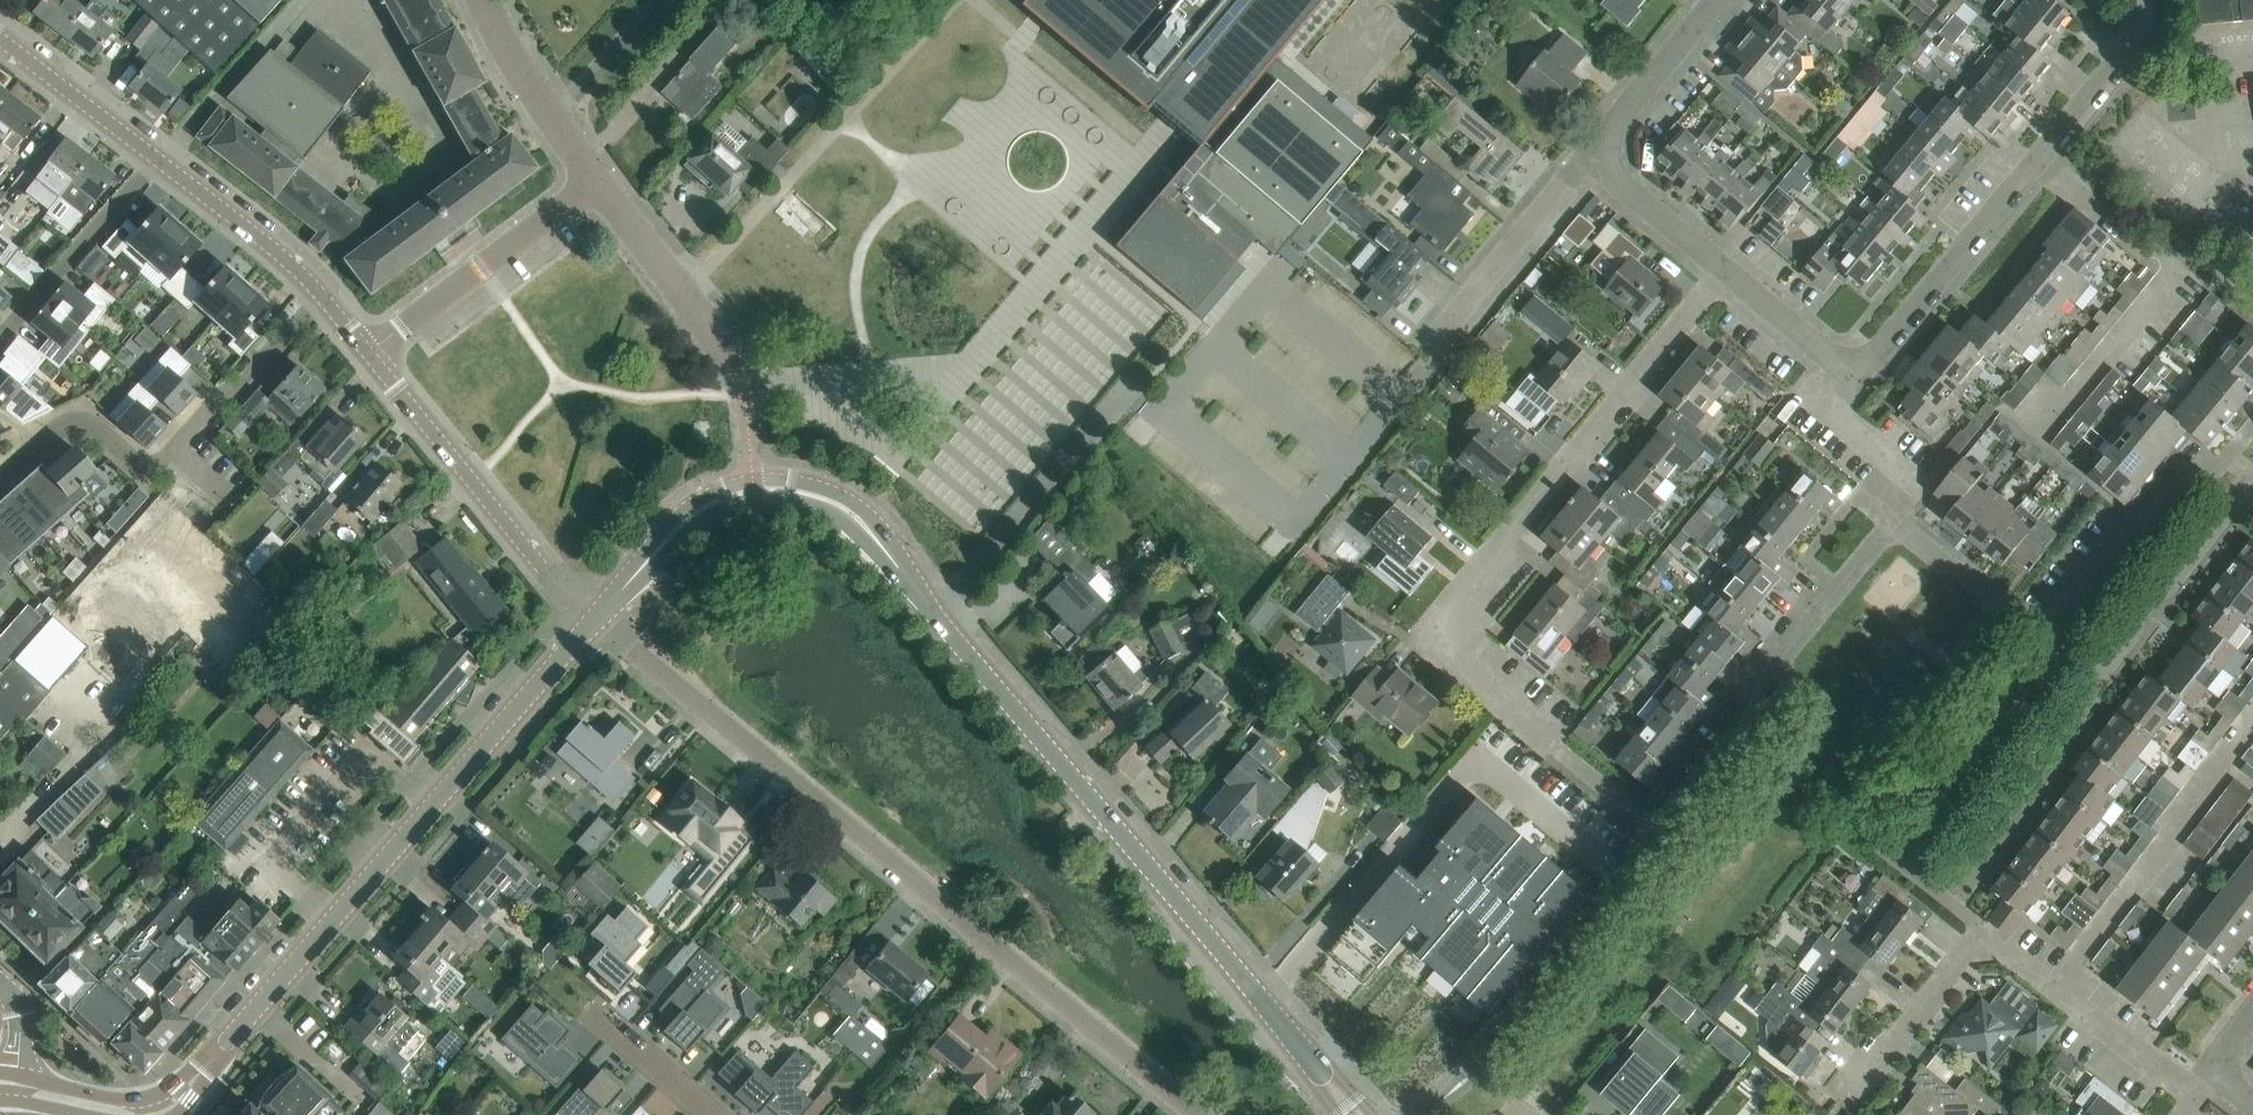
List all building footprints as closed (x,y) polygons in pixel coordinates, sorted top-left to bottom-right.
[(34,12),(64,35),(84,8),(74,0),(44,0),(34,12)] [(231,0),(132,0),(215,75),(259,26),(231,0)] [(344,108),(343,107),(371,71),(318,29),(289,65),(270,50),(226,99),(265,129),(259,137),(220,106),(196,137),(318,232),(309,243),(318,250),(320,252),(329,241),(344,253),(347,256),(343,259),(370,295),(434,247),(441,256),(480,226),(474,217),(538,169),(511,133),(502,140),(474,89),(485,82),(439,0),(382,0),(474,161),(380,231),(369,222),(375,215),(376,216),(377,215),(349,193),(348,194),(349,195),(343,202),(293,163),(299,156),(304,159),(344,108)] [(259,23),(280,0),(234,0),(259,23)] [(741,0),(720,0),(708,14),(719,24),(741,0)] [(1144,111),(1151,103),(1200,144),(1115,246),(1193,312),(1255,238),(1275,255),(1289,238),(1305,219),(1375,135),(1277,53),(1322,0),(1172,0),(1167,6),(1160,0),(1013,0),(1144,111)] [(1608,10),(1629,27),(1642,10),(1639,8),(1646,0),(1616,0),(1608,10)] [(1850,8),(1840,0),(1801,0),(1788,15),(1809,34),(1819,42),(1836,57),(1843,49),(1841,38),(1831,30),(1850,8)] [(1939,5),(1933,0),(1912,0),(1931,16),(1939,5)] [(1966,2),(1963,0),(1952,0),(1947,6),(1957,13),(1966,2)] [(2022,8),(2012,0),(2007,0),(1994,16),(2019,37),(2020,36),(2039,53),(2040,52),(2048,42),(2053,46),(2060,38),(2022,8)] [(2057,3),(2057,4),(2052,0),(2028,0),(2022,8),(2060,38),(2067,30),(2062,26),(2071,15),(2057,3)] [(2200,20),(2197,21),(2197,25),(2252,20),(2252,0),(2198,0),(2200,20)] [(1918,6),(1910,16),(1922,26),(1931,16),(1918,6)] [(1946,26),(1957,13),(1947,6),(1936,19),(1946,26)] [(1803,44),(1802,42),(1809,34),(1788,15),(1778,7),(1763,25),(1753,17),(1740,32),(1783,68),(1797,79),(1805,71),(1803,57),(1797,51),(1803,44)] [(92,57),(105,39),(120,21),(105,10),(98,19),(84,8),(64,35),(88,53),(92,57)] [(1946,26),(1941,32),(1955,43),(1970,25),(1957,13),(1946,26)] [(140,48),(157,24),(146,15),(128,39),(140,48)] [(1477,18),(1464,33),(1479,45),(1491,31),(1477,18)] [(157,73),(167,60),(161,55),(173,38),(159,27),(136,56),(147,65),(130,86),(163,112),(180,90),(157,73)] [(706,75),(733,43),(716,28),(688,59),(693,64),(687,71),(684,69),(663,92),(691,118),(706,101),(719,85),(706,75)] [(1783,68),(1740,32),(1726,50),(1736,58),(1721,76),(1752,102),(1761,92),(1762,93),(1769,85),(1775,90),(1788,89),(1797,79),(1783,68)] [(1924,51),(1933,40),(1925,33),(1916,44),(1924,51)] [(1571,74),(1587,55),(1563,35),(1546,55),(1543,53),(1519,84),(1534,96),(1539,91),(1561,109),(1582,83),(1571,74)] [(2053,63),(2040,52),(2039,53),(2020,36),(2019,37),(2004,56),(2042,86),(2049,78),(2044,74),(2053,63)] [(1914,64),(1924,51),(1916,44),(1905,56),(1914,64)] [(2042,86),(2004,56),(1988,74),(2021,101),(2030,91),(2035,95),(2042,86)] [(830,61),(817,73),(836,93),(849,81),(830,61)] [(1896,86),(1905,75),(1896,67),(1887,79),(1896,86)] [(2021,101),(1988,74),(1973,93),(2010,124),(2018,116),(2012,111),(2021,101)] [(1886,98),(1896,86),(1887,79),(1877,91),(1886,98)] [(1726,89),(1715,102),(1733,116),(1737,111),(1744,103),(1726,89)] [(1491,155),(1472,177),(1491,193),(1524,154),(1467,107),(1475,98),(1465,90),(1458,99),(1455,97),(1432,125),(1448,138),(1456,127),(1491,155)] [(8,92),(0,102),(0,143),(13,152),(24,138),(24,139),(41,118),(8,92)] [(1973,93),(1960,108),(1957,112),(1980,131),(1980,132),(1989,139),(1998,128),(2003,133),(2010,124),(1973,93)] [(1845,119),(1855,107),(1838,94),(1828,106),(1845,119)] [(1980,131),(1957,112),(1960,108),(1947,97),(1931,117),(1944,128),(1942,131),(1960,146),(1967,137),(1972,141),(1980,132),(1980,131)] [(181,100),(169,113),(178,122),(190,109),(181,100)] [(1762,119),(1744,103),(1737,111),(1755,127),(1762,119)] [(1864,124),(1874,113),(1865,105),(1855,116),(1864,124)] [(1854,136),(1864,124),(1855,116),(1845,129),(1854,136)] [(1960,146),(1942,131),(1944,128),(1931,117),(1916,135),(1929,146),(1926,149),(1949,169),(1957,159),(1952,154),(1960,146)] [(1707,147),(1715,136),(1724,126),(1715,119),(1698,139),(1677,122),(1661,142),(1668,147),(1658,159),(1669,168),(1664,173),(1674,181),(1678,176),(1678,175),(1689,161),(1692,163),(1707,146),(1707,147)] [(1388,125),(1378,137),(1390,147),(1401,135),(1388,125)] [(683,165),(709,189),(714,183),(728,195),(755,166),(765,175),(789,149),(777,139),(767,150),(752,137),(735,156),(711,134),(683,165)] [(1949,169),(1926,149),(1929,146),(1916,135),(1900,154),(1913,165),(1910,168),(1929,183),(1936,174),(1941,179),(1949,169)] [(1838,137),(1821,158),(1830,166),(1848,145),(1838,137)] [(59,197),(90,157),(66,138),(52,155),(35,178),(59,197)] [(1418,149),(1434,163),(1459,183),(1468,172),(1427,138),(1418,149)] [(1710,178),(1725,161),(1725,162),(1734,151),(1725,144),(1716,155),(1707,147),(1707,146),(1692,163),(1689,161),(1678,175),(1678,176),(1687,183),(1683,188),(1692,196),(1697,191),(1697,190),(1708,176),(1710,178)] [(1752,154),(1746,160),(1754,167),(1759,160),(1752,154)] [(1805,154),(1785,179),(1802,194),(1812,182),(1804,175),(1815,162),(1805,154)] [(1929,183),(1910,168),(1913,165),(1900,154),(1884,174),(1886,176),(1886,175),(1897,184),(1895,187),(1912,202),(1910,205),(1915,209),(1916,209),(1926,196),(1921,192),(1929,183)] [(101,193),(114,175),(90,157),(59,197),(84,215),(101,193)] [(1729,195),(1744,178),(1753,167),(1744,159),(1735,170),(1725,162),(1725,161),(1710,178),(1708,176),(1697,190),(1697,191),(1706,199),(1702,204),(1712,212),(1716,207),(1716,205),(1727,193),(1729,195)] [(1474,214),(1461,204),(1471,193),(1459,183),(1434,163),(1405,198),(1420,210),(1409,224),(1433,245),(1434,244),(1443,251),(1444,250),(1440,247),(1459,225),(1462,228),(1474,214)] [(1769,169),(1763,176),(1773,183),(1778,177),(1769,169)] [(1915,209),(1910,205),(1912,202),(1895,187),(1897,184),(1886,175),(1886,176),(1877,187),(1887,195),(1879,205),(1878,206),(1896,220),(1894,224),(1907,235),(1907,234),(1915,225),(1920,229),(1928,219),(1916,209),(1915,209)] [(1748,213),(1763,195),(1773,183),(1763,176),(1755,187),(1744,178),(1729,195),(1727,193),(1716,205),(1716,207),(1725,215),(1721,220),(1731,228),(1745,210),(1748,213)] [(1428,259),(1429,257),(1395,229),(1338,183),(1324,199),(1342,214),(1340,216),(1371,241),(1373,239),(1384,248),(1360,278),(1374,290),(1364,302),(1382,317),(1392,305),(1396,308),(1421,277),(1414,271),(1426,256),(1428,257),(1427,258),(1428,259)] [(1796,201),(1779,186),(1762,207),(1779,221),(1796,201)] [(1907,235),(1894,224),(1896,220),(1878,206),(1879,205),(1869,197),(1861,206),(1871,214),(1863,224),(1863,225),(1880,239),(1878,243),(1892,254),(1892,253),(1900,244),(1905,248),(1913,238),(1907,234),(1907,235)] [(149,260),(179,226),(158,207),(139,229),(127,219),(102,247),(115,259),(122,251),(142,269),(149,261),(149,260)] [(2111,237),(2075,209),(2071,213),(2059,228),(2100,261),(2107,253),(2102,248),(2111,237)] [(1581,212),(1564,233),(1579,246),(1596,225),(1581,212)] [(1892,254),(1878,243),(1880,239),(1863,225),(1863,224),(1853,216),(1845,225),(1855,233),(1847,243),(1865,258),(1862,261),(1876,272),(1884,263),(1889,267),(1897,257),(1892,253),(1892,254)] [(1305,219),(1289,238),(1308,255),(1325,235),(1305,219)] [(1664,288),(1636,265),(1646,253),(1610,223),(1594,242),(1611,256),(1623,267),(1607,286),(1620,297),(1637,311),(1632,318),(1633,319),(1636,315),(1639,318),(1664,288)] [(200,244),(179,226),(149,260),(149,261),(168,278),(161,286),(175,297),(193,277),(180,267),(200,244)] [(2100,261),(2059,228),(2044,246),(2044,247),(2049,251),(2054,256),(2080,275),(2088,266),(2092,270),(2100,261)] [(4,266),(20,247),(0,230),(0,263),(4,266)] [(1865,258),(1847,243),(1835,233),(1819,252),(1831,261),(1842,271),(1837,276),(1846,284),(1849,281),(1851,282),(1852,280),(1862,288),(1876,272),(1862,261),(1865,258)] [(2076,290),(2084,280),(2085,280),(2080,275),(2054,256),(2049,251),(2033,270),(2039,275),(2068,299),(2074,304),(2081,295),(2076,290)] [(1813,282),(1831,261),(1819,252),(1802,273),(1813,282)] [(1825,292),(1837,276),(1842,271),(1831,261),(1813,282),(1825,292)] [(215,319),(245,285),(224,266),(205,288),(193,277),(175,297),(188,309),(195,301),(215,319)] [(2140,294),(2156,275),(2148,268),(2132,287),(2140,294)] [(2068,299),(2039,275),(2033,270),(2030,274),(2019,288),(2059,322),(2066,315),(2060,309),(2068,299)] [(64,281),(47,302),(87,334),(115,299),(94,282),(83,296),(64,281)] [(266,303),(245,285),(215,319),(235,337),(228,345),(241,356),(259,336),(247,326),(266,303)] [(2124,314),(2140,294),(2132,287),(2116,307),(2124,314)] [(2059,322),(2019,288),(2006,303),(2003,307),(2038,336),(2046,327),(2051,331),(2059,322)] [(10,298),(0,289),(0,309),(10,298)] [(2212,309),(2220,299),(2211,292),(2203,302),(2212,309)] [(1537,299),(1525,315),(1562,346),(1575,331),(1537,299)] [(59,368),(87,334),(47,302),(30,322),(49,338),(38,351),(45,357),(59,368)] [(1503,306),(1494,316),(1501,322),(1510,312),(1503,306)] [(2038,336),(2003,307),(1991,321),(1988,325),(1993,329),(2010,345),(2022,355),(2031,345),(2036,349),(2044,341),(2038,336)] [(2109,332),(2124,314),(2116,307),(2101,325),(2109,332)] [(2188,336),(2203,318),(2196,311),(2180,330),(2188,336)] [(2010,345),(1993,329),(1988,325),(1976,315),(1960,334),(1986,354),(1984,356),(2000,369),(2007,360),(2001,355),(2010,345)] [(1495,321),(1483,336),(1499,350),(1512,335),(1495,321)] [(2249,323),(2240,335),(2234,330),(2228,338),(2252,358),(2252,327),(2249,323)] [(1975,366),(1984,356),(1986,354),(1960,334),(1950,325),(1946,330),(1934,344),(1975,378),(1981,371),(1975,366)] [(2094,351),(2109,332),(2101,325),(2085,344),(2094,351)] [(2180,347),(2188,336),(2180,330),(2172,340),(2180,347)] [(45,357),(38,351),(37,352),(19,337),(5,354),(7,355),(0,363),(0,407),(3,409),(4,407),(7,409),(7,410),(23,423),(50,410),(50,408),(22,386),(45,357)] [(2228,338),(2219,349),(2213,357),(2252,391),(2252,358),(2228,338)] [(1532,374),(1518,390),(1547,414),(1560,399),(1564,402),(1586,375),(1590,378),(1600,366),(1583,352),(1570,342),(1539,380),(1532,374)] [(1975,378),(1934,344),(1922,359),(1919,363),(1953,393),(1961,383),(1967,388),(1975,378)] [(2078,369),(2094,351),(2085,344),(2070,362),(2078,369)] [(171,347),(141,380),(160,398),(160,399),(178,415),(196,394),(179,378),(191,365),(171,347)] [(1776,390),(1738,358),(1728,369),(1702,347),(1682,371),(1716,399),(1725,387),(1735,395),(1744,384),(1766,402),(1776,390)] [(2157,374),(2166,364),(2158,357),(2149,367),(2157,374)] [(2213,357),(2212,357),(2218,362),(2209,372),(2204,368),(2197,376),(2238,410),(2252,392),(2252,391),(2213,357)] [(2063,387),(2078,369),(2070,362),(2055,380),(2063,387)] [(1959,398),(1953,393),(1919,363),(1903,382),(1913,391),(1938,411),(1946,402),(1952,406),(1959,398)] [(2030,392),(2046,373),(2034,363),(2018,383),(2030,392)] [(300,416),(324,388),(298,365),(267,399),(257,389),(234,414),(249,428),(269,405),(291,425),(300,416)] [(2106,396),(2122,376),(2114,368),(2097,389),(2106,396)] [(1714,420),(1704,413),(1716,399),(1682,371),(1662,396),(1688,418),(1679,429),(1684,433),(1704,451),(1717,461),(1727,449),(1705,431),(1714,420)] [(2142,392),(2150,382),(2143,376),(2134,385),(2142,392)] [(2238,410),(2197,376),(2182,395),(2223,428),(2238,410)] [(148,412),(160,399),(160,398),(141,380),(109,414),(147,448),(165,428),(148,412)] [(2015,411),(2030,392),(2018,383),(2003,401),(2015,411)] [(2090,414),(2106,396),(2097,389),(2082,407),(2090,414)] [(1948,420),(1938,411),(1913,391),(1898,410),(1933,438),(1948,420)] [(2223,428),(2182,395),(2181,395),(2174,403),(2179,408),(2172,417),(2187,431),(2192,435),(2207,447),(2223,428)] [(2187,431),(2172,417),(2150,400),(2142,411),(2136,407),(2129,415),(2177,454),(2192,435),(2187,431)] [(1988,419),(1996,409),(1988,402),(1979,412),(1988,419)] [(2075,432),(2090,414),(2082,407),(2067,425),(2075,432)] [(1520,462),(1528,453),(1529,451),(1502,429),(1480,410),(1464,429),(1477,440),(1461,458),(1480,475),(1498,490),(1520,462)] [(2021,429),(2001,413),(1994,422),(2013,437),(2021,429)] [(2177,454),(2129,415),(2134,420),(2126,429),(2121,425),(2114,434),(2161,472),(2177,454)] [(300,437),(291,447),(302,457),(314,468),(315,469),(311,474),(328,489),(331,492),(347,474),(344,471),(337,466),(349,453),(364,436),(345,419),(335,430),(328,424),(314,440),(309,446),(300,437)] [(1972,439),(1981,428),(1972,421),(1963,432),(1972,439)] [(2060,451),(2075,432),(2067,425),(2051,444),(2060,451)] [(2039,444),(2021,429),(2013,437),(2032,452),(2039,444)] [(1952,462),(1972,439),(1963,432),(1962,430),(1956,437),(1942,454),(1952,462)] [(1687,473),(1704,451),(1684,433),(1675,443),(1661,432),(1653,441),(1647,436),(1641,436),(1631,449),(1640,457),(1665,477),(1676,464),(1687,473)] [(1763,464),(1778,447),(1762,434),(1748,451),(1745,454),(1753,461),(1760,467),(1763,464)] [(2161,472),(2114,434),(2107,442),(2108,443),(2100,452),(2105,456),(2146,490),(2161,472)] [(2058,459),(2047,450),(2039,444),(2032,452),(2051,468),(2058,459)] [(1394,446),(1384,458),(1396,467),(1406,455),(1394,446)] [(78,504),(89,494),(80,484),(95,471),(74,447),(48,470),(43,465),(0,503),(0,556),(8,566),(78,504)] [(2130,509),(2146,490),(2105,456),(2100,452),(2095,458),(2101,462),(2090,476),(2130,509)] [(1741,474),(1753,461),(1745,454),(1733,467),(1741,474)] [(261,458),(259,462),(260,466),(264,469),(268,468),(270,464),(269,460),(266,457),(261,458)] [(1653,492),(1665,477),(1640,457),(1620,481),(1634,493),(1625,503),(1622,501),(1642,519),(1646,522),(1663,500),(1653,492)] [(1954,509),(1974,484),(1987,468),(1978,461),(1974,466),(1964,458),(1935,494),(1936,495),(1939,497),(1954,509)] [(2077,474),(2058,459),(2051,468),(2070,483),(2077,474)] [(1381,462),(1371,474),(1384,485),(1394,473),(1381,462)] [(391,494),(401,483),(378,464),(369,475),(365,472),(344,495),(372,520),(379,513),(394,496),(391,494)] [(259,482),(276,497),(289,483),(283,478),(272,468),(259,482)] [(1805,470),(1789,489),(1788,490),(1817,514),(1824,505),(1835,514),(1844,503),(1805,470)] [(1394,473),(1384,485),(1409,505),(1420,491),(1396,471),(1394,473)] [(1103,478),(1093,491),(1099,497),(1111,496),(1116,489),(1103,478)] [(1722,498),(1723,498),(1733,485),(1725,478),(1714,492),(1722,498)] [(2089,499),(2096,490),(2087,482),(2079,491),(2089,499)] [(1817,514),(1788,490),(1789,489),(1783,484),(1767,503),(1802,532),(1817,514)] [(1964,534),(1993,499),(1997,495),(1988,488),(1985,492),(1974,484),(1954,509),(1945,519),(1964,534)] [(1642,519),(1622,501),(1613,512),(1585,489),(1576,500),(1574,498),(1570,503),(1572,505),(1564,514),(1598,542),(1608,530),(1623,542),(1642,519)] [(1729,503),(1723,498),(1722,498),(1714,492),(1702,505),(1697,511),(1712,523),(1729,503)] [(314,535),(338,507),(326,497),(302,525),(314,535)] [(1982,550),(2015,510),(2007,503),(2003,508),(1993,499),(1964,534),(1969,538),(1982,550)] [(134,512),(124,503),(106,523),(116,532),(134,512)] [(1802,532),(1767,503),(1752,522),(1758,527),(1757,528),(1786,551),(1802,532)] [(1395,504),(1368,536),(1398,561),(1386,575),(1410,596),(1434,567),(1420,555),(1435,537),(1434,536),(1434,537),(1416,523),(1395,504)] [(2011,556),(2030,530),(2039,519),(2020,504),(2015,510),(1982,550),(2003,566),(2011,556)] [(1698,541),(1712,523),(1697,511),(1693,516),(1683,529),(1691,536),(1691,535),(1698,541)] [(1587,555),(1598,542),(1564,514),(1544,538),(1573,561),(1563,572),(1585,590),(1603,568),(1587,555)] [(2030,571),(2059,536),(2039,519),(2030,530),(2011,556),(2030,571)] [(403,522),(369,550),(388,574),(423,545),(403,522)] [(1780,559),(1786,551),(1757,528),(1742,546),(1751,554),(1789,584),(1798,574),(1780,559)] [(1679,550),(1691,536),(1683,529),(1671,544),(1679,550)] [(112,541),(102,532),(96,539),(106,548),(112,541)] [(2238,559),(2252,571),(2252,539),(2238,559)] [(494,596),(482,580),(479,583),(473,575),(474,574),(446,540),(417,563),(470,627),(476,634),(477,636),(507,611),(505,609),(504,610),(493,597),(494,596)] [(1107,606),(1086,585),(1099,572),(1073,545),(1052,565),(1064,578),(1041,600),(1042,601),(1046,597),(1066,618),(1062,621),(1061,620),(1058,623),(1059,624),(1051,632),(1067,648),(1065,649),(1066,650),(1079,638),(1077,635),(1092,621),(1107,606)] [(1789,584),(1751,554),(1742,546),(1726,565),(1735,573),(1765,598),(1775,586),(1782,593),(1789,584)] [(256,553),(244,566),(256,576),(268,563),(256,553)] [(1660,573),(1670,560),(1662,553),(1652,566),(1660,573)] [(0,556),(0,573),(8,566),(0,556)] [(77,559),(71,566),(81,575),(87,568),(77,559)] [(2238,559),(2223,578),(2252,601),(2252,571),(2238,559)] [(112,560),(74,601),(143,665),(180,624),(172,617),(176,612),(157,595),(153,599),(139,585),(143,581),(124,564),(120,568),(112,560)] [(1765,598),(1735,573),(1726,565),(1711,584),(1712,584),(1720,591),(1750,616),(1765,598)] [(81,575),(71,566),(65,573),(75,582),(81,575)] [(1647,588),(1660,573),(1652,566),(1639,581),(1647,588)] [(1373,640),(1342,615),(1340,618),(1333,613),(1350,592),(1329,575),(1296,614),(1318,632),(1319,631),(1325,636),(1317,646),(1348,671),(1373,640)] [(2223,578),(2208,597),(2242,623),(2252,609),(2252,601),(2223,578)] [(1591,584),(1586,590),(1596,599),(1601,592),(1591,584)] [(1750,616),(1720,591),(1712,584),(1695,604),(1705,613),(1706,612),(1751,651),(1761,639),(1743,624),(1750,616)] [(1576,642),(1605,607),(1585,590),(1584,591),(1585,592),(1577,602),(1556,586),(1536,610),(1567,635),(1576,642)] [(2242,623),(2208,597),(2193,617),(2198,621),(2199,620),(2226,641),(2227,642),(2242,623)] [(44,604),(54,613),(60,607),(50,598),(44,604)] [(1605,607),(1602,612),(1614,622),(1618,617),(1605,607)] [(1557,647),(1567,635),(1536,610),(1516,634),(1537,651),(1527,662),(1546,678),(1561,661),(1566,654),(1557,647)] [(1255,612),(1247,622),(1257,631),(1266,620),(1255,612)] [(1706,612),(1705,613),(1690,631),(1699,638),(1729,663),(1738,651),(1746,658),(1751,651),(1706,612)] [(2237,649),(2227,642),(2226,641),(2199,620),(2198,621),(2183,640),(2189,644),(2222,669),(2237,649)] [(1183,651),(1169,621),(1150,630),(1164,660),(1183,651)] [(1664,641),(1676,628),(1668,621),(1656,635),(1664,641)] [(13,627),(0,642),(0,652),(9,660),(27,639),(13,627)] [(470,627),(453,642),(459,647),(462,645),(473,636),(476,634),(470,627)] [(1652,656),(1664,641),(1656,635),(1644,649),(1652,656)] [(1131,673),(1113,652),(1110,655),(1110,654),(1114,649),(1098,636),(1076,663),(1088,673),(1086,675),(1114,709),(1129,697),(1142,687),(1139,683),(1155,670),(1145,662),(1131,673)] [(1729,663),(1699,638),(1683,657),(1713,682),(1729,663)] [(412,740),(455,689),(453,688),(462,678),(464,679),(478,663),(459,647),(453,642),(386,718),(412,740)] [(2222,669),(2189,644),(2174,663),(2207,688),(2222,669)] [(1707,689),(1713,682),(1683,657),(1668,676),(1679,685),(1715,715),(1725,704),(1707,689)] [(20,716),(24,720),(49,693),(13,659),(0,673),(0,738),(20,716)] [(1633,678),(1643,666),(1635,659),(1625,672),(1633,678)] [(1367,662),(1362,667),(1372,675),(1377,670),(1367,662)] [(2207,688),(2174,663),(2160,681),(2159,682),(2181,700),(2191,708),(2207,688)] [(1436,702),(1410,680),(1399,671),(1392,680),(1378,669),(1377,670),(1372,675),(1364,686),(1355,697),(1381,717),(1385,713),(1411,734),(1422,719),(1436,702)] [(2181,700),(2159,682),(2160,681),(2148,671),(2147,672),(2149,674),(2134,692),(2167,718),(2181,700)] [(1620,693),(1633,678),(1625,672),(1612,686),(1620,693)] [(1228,724),(1212,707),(1225,689),(1205,673),(1188,693),(1197,701),(1147,748),(1160,762),(1179,743),(1192,757),(1228,724)] [(1715,715),(1679,685),(1668,676),(1652,695),(1663,704),(1692,728),(1702,716),(1709,723),(1715,715)] [(2252,697),(2252,693),(2246,688),(2238,697),(2247,705),(2252,697)] [(2167,718),(2134,692),(2119,712),(2152,738),(2167,718)] [(1692,728),(1663,704),(1652,695),(1637,713),(1648,722),(1677,746),(1692,728)] [(1601,715),(1612,703),(1604,696),(1593,709),(1601,715)] [(404,764),(419,747),(412,740),(386,718),(371,705),(356,723),(404,764)] [(265,706),(252,720),(267,733),(279,719),(265,706)] [(1589,729),(1601,715),(1593,709),(1581,723),(1589,729)] [(2152,738),(2119,712),(2104,731),(2137,757),(2152,738)] [(2225,733),(2233,724),(2223,716),(2216,726),(2225,733)] [(225,850),(308,756),(314,750),(279,719),(267,733),(191,819),(225,850)] [(633,777),(612,758),(616,753),(618,754),(634,737),(618,722),(603,739),(590,728),(591,727),(587,724),(586,725),(581,721),(582,721),(581,720),(564,739),(565,739),(566,739),(567,741),(557,752),(614,801),(635,777),(634,777),(633,777)] [(1677,746),(1648,722),(1632,742),(1661,766),(1667,758),(1674,764),(1684,752),(1677,746)] [(2217,743),(2225,733),(2216,726),(2208,736),(2217,743)] [(2137,757),(2104,731),(2089,751),(2122,776),(2137,757)] [(49,773),(67,753),(48,736),(29,754),(49,773)] [(1285,790),(1267,775),(1283,756),(1260,738),(1245,756),(1226,778),(1231,782),(1204,814),(1208,818),(1206,821),(1209,824),(1212,821),(1231,838),(1262,801),(1270,808),(1285,790)] [(1654,773),(1661,766),(1632,742),(1616,761),(1656,793),(1665,782),(1654,773)] [(2252,759),(2252,750),(2250,748),(2242,758),(2249,764),(2252,759)] [(2122,776),(2089,751),(2074,770),(2081,775),(2107,795),(2122,776)] [(2196,771),(2203,762),(2194,754),(2186,764),(2196,771)] [(1340,761),(1332,767),(1342,780),(1350,775),(1340,761)] [(2247,763),(2242,770),(2252,778),(2252,767),(2247,763)] [(2181,790),(2196,771),(2186,764),(2178,774),(2171,768),(2163,777),(2181,790)] [(1332,767),(1318,778),(1330,793),(1344,783),(1332,767)] [(84,774),(59,798),(78,816),(102,791),(84,774)] [(2115,801),(2107,795),(2081,775),(2067,793),(2101,820),(2115,801)] [(2166,810),(2181,790),(2163,777),(2148,796),(2166,810)] [(2236,778),(2228,788),(2248,804),(2252,797),(2252,792),(2236,778)] [(680,799),(663,819),(665,820),(664,822),(667,823),(668,822),(687,838),(685,839),(688,841),(689,840),(711,858),(709,860),(725,872),(753,839),(738,827),(740,824),(739,822),(740,821),(737,819),(736,821),(718,805),(719,804),(716,802),(715,803),(692,784),(683,795),(681,793),(678,797),(680,799)] [(1303,854),(1315,817),(1323,795),(1312,784),(1273,828),(1289,842),(1257,878),(1262,882),(1261,886),(1273,897),(1277,895),(1282,900),(1296,883),(1302,876),(1305,879),(1313,881),(1319,873),(1317,869),(1318,867),(1303,854)] [(2248,804),(2228,788),(2221,797),(2240,813),(2248,804)] [(2108,825),(2101,820),(2067,793),(2052,813),(2086,839),(2093,845),(2108,825)] [(2152,828),(2166,810),(2148,796),(2134,815),(2141,820),(2152,828)] [(2240,813),(2221,797),(2213,807),(2233,822),(2240,813)] [(1328,951),(1327,952),(1365,984),(1366,983),(1365,982),(1402,939),(1488,1013),(1538,955),(1549,942),(1590,893),(1513,828),(1514,828),(1479,798),(1478,799),(1483,804),(1428,870),(1434,875),(1396,920),(1372,900),(1329,951),(1328,951)] [(1387,841),(1403,822),(1389,803),(1370,826),(1387,841)] [(2233,822),(2213,807),(2206,816),(2226,832),(2233,822)] [(2086,839),(2052,813),(2037,832),(2071,858),(2086,839)] [(2226,832),(2206,816),(2199,825),(2218,841),(2226,832)] [(2159,833),(2152,828),(2141,820),(2134,830),(2141,836),(2134,846),(2143,853),(2159,833)] [(2230,850),(2246,829),(2239,823),(2223,844),(2230,850)] [(2218,841),(2199,825),(2191,835),(2211,850),(2218,841)] [(242,832),(228,848),(235,855),(249,839),(242,832)] [(2071,858),(2037,832),(2022,852),(2056,878),(2071,858)] [(2211,850),(2191,835),(2184,845),(2203,860),(2211,850)] [(479,850),(467,864),(498,890),(518,908),(539,884),(527,873),(509,857),(492,843),(487,848),(485,847),(481,852),(479,850)] [(2135,863),(2143,853),(2134,846),(2126,856),(2135,863)] [(66,884),(30,850),(0,881),(0,917),(6,922),(5,926),(13,933),(16,932),(18,934),(66,884)] [(2056,878),(2022,852),(2007,871),(2041,897),(2056,878)] [(2252,932),(2252,853),(2189,936),(2170,922),(2117,990),(2161,1024),(2162,1022),(2161,1022),(2156,1019),(2208,952),(2226,967),(2252,932)] [(2212,873),(2220,863),(2213,857),(2204,868),(2201,866),(2193,876),(2200,882),(2208,871),(2212,873)] [(595,862),(576,883),(602,907),(621,886),(595,862)] [(458,882),(451,890),(472,907),(464,917),(456,911),(455,912),(462,918),(485,937),(499,948),(508,938),(495,927),(486,919),(496,909),(488,901),(498,890),(467,864),(454,879),(458,882)] [(823,914),(834,900),(836,901),(837,900),(822,888),(825,885),(814,877),(812,880),(803,873),(793,885),(773,869),(759,886),(757,888),(772,900),(771,901),(799,925),(814,906),(823,914)] [(2041,897),(2007,871),(1992,890),(2005,900),(2015,908),(2026,916),(2041,897)] [(1923,920),(1903,904),(1911,894),(1884,874),(1872,891),(1882,898),(1868,916),(1905,944),(1923,920)] [(2114,891),(2121,882),(2111,875),(2104,884),(2114,891)] [(62,946),(101,905),(93,898),(82,899),(66,884),(18,934),(20,936),(20,940),(27,947),(31,946),(47,962),(62,946)] [(2106,901),(2114,891),(2104,884),(2097,894),(2106,901)] [(157,991),(184,961),(195,949),(208,933),(188,916),(170,936),(169,935),(159,947),(155,944),(156,943),(154,942),(173,922),(170,920),(189,900),(186,898),(191,893),(184,886),(169,903),(121,957),(69,1014),(102,1043),(109,1036),(108,1036),(128,1014),(133,1019),(157,991)] [(2174,915),(2190,894),(2183,888),(2167,910),(2174,915)] [(2063,914),(2074,923),(2084,930),(2099,910),(2078,894),(2063,914)] [(251,953),(277,923),(279,920),(257,901),(250,909),(238,899),(201,941),(233,969),(249,951),(251,953)] [(1999,929),(2015,908),(2005,900),(1989,921),(1999,929)] [(604,945),(587,964),(619,992),(637,973),(625,962),(642,944),(635,938),(646,927),(648,925),(626,906),(614,919),(611,916),(607,913),(590,933),(594,937),(604,945)] [(2127,932),(2143,911),(2136,906),(2120,927),(2127,932)] [(485,937),(462,918),(454,927),(431,907),(423,916),(421,914),(419,917),(424,921),(413,934),(452,967),(472,945),(475,948),(485,937)] [(2010,937),(2026,916),(2015,908),(1999,929),(2010,937)] [(69,1014),(121,957),(108,945),(122,931),(125,921),(118,914),(108,917),(94,931),(93,930),(65,960),(63,958),(39,984),(69,1014)] [(1905,944),(1868,916),(1853,936),(1842,927),(1832,939),(1859,961),(1866,952),(1886,968),(1905,944)] [(2077,939),(2084,930),(2074,923),(2067,932),(2077,939)] [(1872,986),(1852,970),(1859,961),(1832,939),(1823,932),(1812,945),(1822,953),(1806,973),(1818,982),(1854,1010),(1872,986)] [(463,976),(452,967),(413,934),(394,957),(407,969),(398,979),(415,993),(438,1014),(465,983),(461,979),(463,976)] [(711,937),(707,942),(708,948),(713,952),(719,952),(723,947),(722,940),(717,936),(711,937)] [(2100,966),(2117,945),(2110,939),(2093,960),(2100,966)] [(686,964),(701,947),(692,940),(686,946),(685,944),(665,967),(675,976),(686,964)] [(926,973),(910,961),(907,965),(886,948),(890,944),(888,942),(874,960),(866,969),(904,1001),(912,991),(926,973)] [(726,968),(708,953),(701,947),(686,964),(693,970),(658,1009),(672,1021),(663,1031),(686,1051),(725,1008),(706,991),(726,968)] [(189,1020),(225,978),(195,949),(184,961),(157,991),(133,1019),(111,1043),(143,1072),(189,1020)] [(1735,970),(1724,985),(1739,996),(1750,981),(1735,970)] [(2056,1026),(2035,1009),(2038,1004),(2009,981),(1989,1006),(1982,1000),(1972,1013),(1965,1015),(1964,1013),(1944,1038),(1962,1052),(1969,1045),(1987,1042),(1999,1052),(1988,1066),(1990,1068),(2018,1031),(2039,1047),(2056,1026)] [(1818,982),(1803,1002),(1777,982),(1767,995),(1808,1026),(1815,1018),(1835,1034),(1854,1010),(1818,982)] [(837,983),(827,995),(853,1017),(863,1005),(837,983)] [(1671,986),(1659,999),(1687,1022),(1699,1009),(1671,986)] [(483,992),(473,1004),(488,1017),(498,1005),(483,992)] [(420,1032),(408,1023),(405,1019),(407,1016),(380,993),(365,1010),(361,1007),(354,1016),(344,1027),(379,1056),(388,1046),(400,1055),(420,1032)] [(1807,1041),(1814,1032),(1808,1027),(1808,1026),(1767,995),(1756,1010),(1781,1029),(1766,1048),(1777,1057),(1802,1077),(1804,1075),(1808,1078),(1817,1066),(1813,1063),(1821,1052),(1807,1041)] [(783,1002),(779,1007),(780,1013),(785,1017),(791,1016),(795,1011),(794,1005),(789,1001),(783,1002)] [(532,1003),(501,1039),(556,1088),(582,1058),(562,1040),(571,1030),(548,1009),(544,1014),(532,1003)] [(850,1015),(833,1033),(855,1052),(870,1066),(887,1047),(850,1015)] [(1005,1071),(1019,1054),(1001,1039),(995,1046),(971,1026),(967,1031),(956,1021),(960,1017),(959,1016),(944,1033),(929,1051),(964,1080),(961,1084),(975,1095),(978,1091),(983,1096),(1005,1071)] [(1672,1066),(1638,1039),(1611,1071),(1617,1076),(1602,1094),(1627,1114),(1631,1114),(1633,1113),(1636,1114),(1664,1114),(1681,1094),(1662,1078),(1672,1066)] [(778,1114),(802,1114),(814,1102),(797,1086),(814,1067),(795,1050),(771,1077),(738,1049),(717,1073),(737,1090),(734,1094),(757,1114),(766,1104),(778,1114)] [(1942,1049),(1936,1056),(1944,1062),(1950,1055),(1942,1049)] [(274,1081),(279,1085),(256,1110),(250,1104),(239,1114),(342,1114),(345,1113),(297,1067),(298,1066),(297,1065),(290,1069),(283,1073),(276,1079),(274,1081)] [(1966,1079),(1957,1090),(1942,1078),(1924,1065),(1913,1079),(1922,1086),(1900,1114),(1973,1114),(1978,1109),(1986,1114),(1994,1114),(2000,1107),(1966,1079)] [(557,1112),(560,1114),(619,1114),(620,1114),(610,1106),(624,1089),(601,1068),(583,1088),(580,1085),(557,1112)] [(2041,1075),(2033,1086),(2046,1096),(2052,1089),(2048,1087),(2051,1083),(2041,1075)] [(2119,1112),(2127,1101),(2095,1077),(2080,1096),(2094,1107),(2091,1112),(2095,1114),(2122,1114),(2119,1112)] [(1537,1098),(1545,1089),(1536,1081),(1528,1091),(1537,1098)] [(1091,1113),(1069,1095),(1057,1109),(1051,1103),(1041,1114),(1090,1114),(1091,1113)] [(379,1103),(378,1104),(369,1114),(393,1114),(379,1103)] [(640,1105),(631,1114),(650,1114),(640,1105)]
